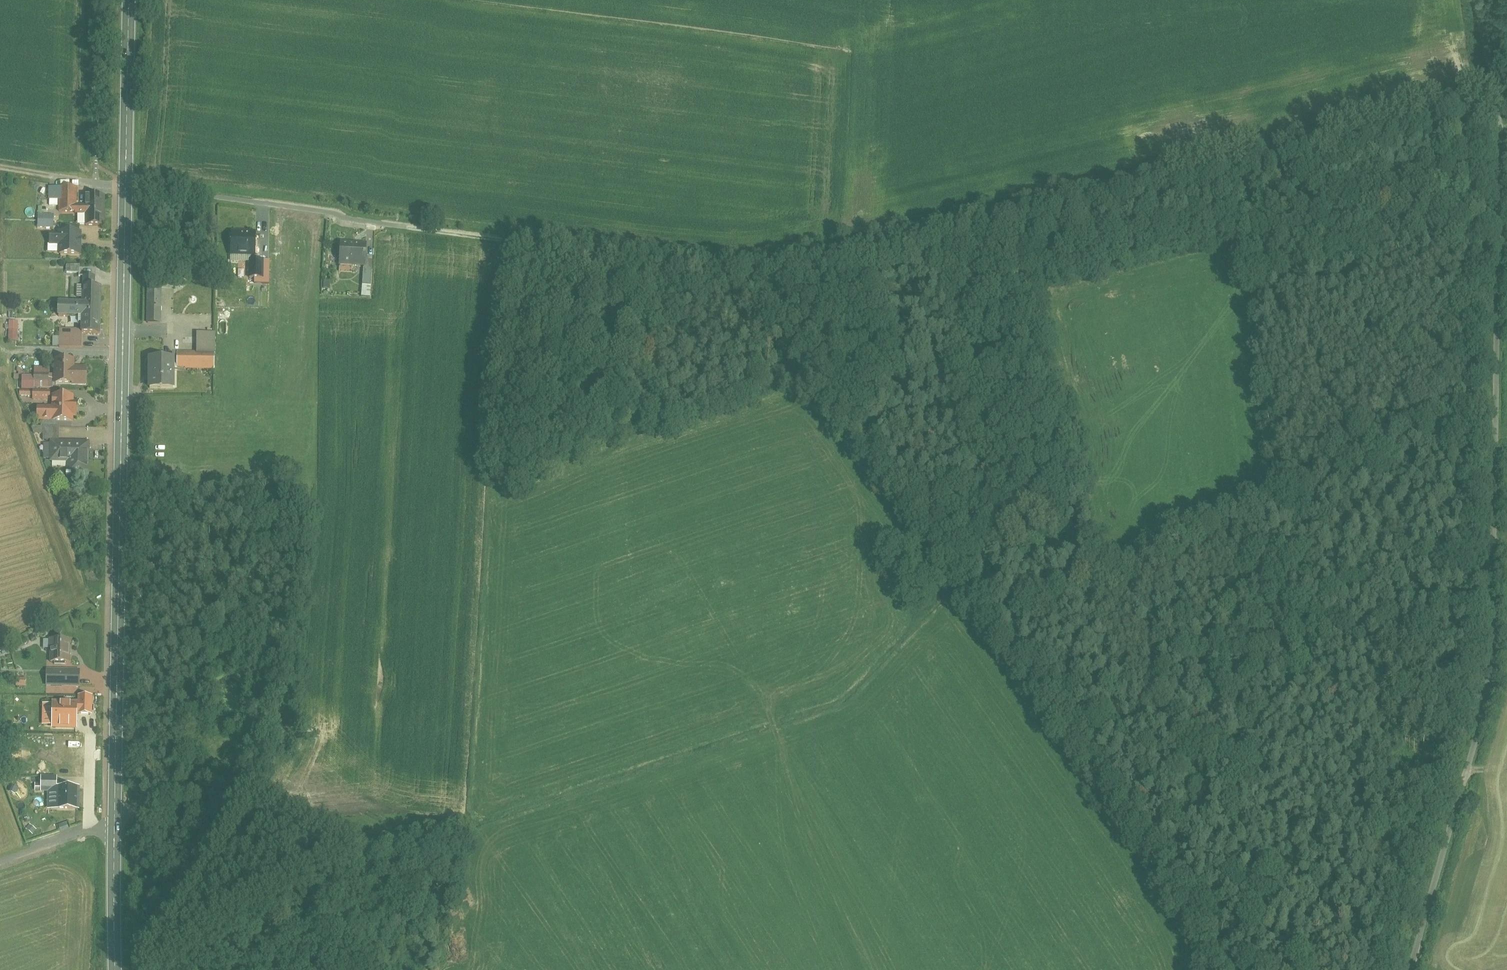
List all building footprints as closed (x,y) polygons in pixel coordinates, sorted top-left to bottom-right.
[(103,228),(103,199),(86,199),(86,208),(76,208),(76,190),(60,190),(50,190),(50,202),(60,202),(60,214),(76,214),(76,216),(86,216),(86,228),(103,228)] [(38,218),(38,230),(53,231),(54,219),(38,218)] [(80,237),(60,236),(60,238),(51,238),(51,248),(60,248),(60,257),(80,258),(80,237)] [(244,238),(231,237),(231,258),(250,258),(250,259),(254,259),(255,259),(256,237),(244,237),(244,238)] [(365,245),(365,246),(354,245),(355,244),(340,244),(339,264),(340,264),(340,263),(352,263),(352,265),(363,265),(361,297),(370,298),(373,257),(366,257),(366,245),(365,245)] [(269,287),(269,264),(254,264),(254,259),(250,259),(250,281),(254,282),(254,287),(269,287)] [(99,337),(101,289),(95,289),(95,280),(84,280),(83,308),(68,307),(68,304),(59,304),(59,320),(82,320),(82,336),(99,337)] [(161,285),(148,285),(148,327),(160,327),(161,285)] [(214,372),(214,337),(197,337),(196,358),(177,358),(177,363),(151,363),(151,382),(150,382),(150,392),(173,392),(173,391),(170,391),(170,375),(178,375),(178,372),(214,372)] [(59,350),(82,351),(82,339),(59,338),(59,350)] [(34,380),(22,380),(22,392),(34,392),(34,390),(56,391),(56,386),(72,386),(72,387),(85,387),(85,372),(73,372),(73,364),(56,364),(56,378),(35,377),(34,380)] [(50,403),(50,395),(20,394),(20,399),(33,399),(33,403),(50,403)] [(72,407),(72,400),(53,400),(53,412),(39,411),(38,422),(53,423),(72,424),(72,417),(75,417),(76,407),(72,407)] [(59,444),(59,430),(43,430),(43,444),(59,444)] [(88,447),(52,446),(52,464),(52,462),(68,462),(68,477),(66,477),(66,480),(71,480),(71,478),(87,478),(88,447)] [(68,634),(47,635),(48,664),(68,664),(68,634)] [(79,669),(47,669),(47,683),(78,684),(79,669)] [(76,701),(52,701),(51,725),(77,726),(77,711),(91,711),(92,694),(76,694),(76,701)] [(57,776),(40,775),(40,790),(47,790),(47,809),(78,810),(79,789),(56,789),(57,776)]
